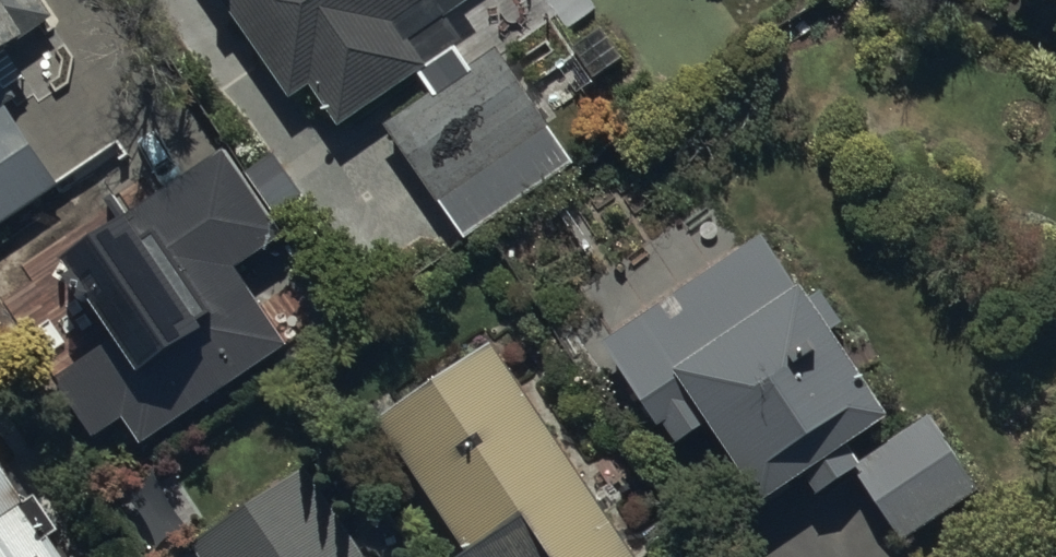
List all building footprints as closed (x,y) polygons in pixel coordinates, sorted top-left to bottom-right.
[(54,12),(46,0),(0,0),(0,49),(54,12)] [(290,108),(310,94),(342,139),(466,53),(450,30),(476,11),(468,0),(215,0),(290,108)] [(721,0),(540,0),(568,38),(601,13),(665,99),(749,38),(721,0)] [(491,60),(385,137),(465,248),(571,171),(491,60)] [(0,106),(0,219),(54,182),(2,105),(0,106)] [(121,417),(139,444),(285,347),(232,268),(282,234),(225,148),(58,260),(111,339),(54,377),(93,435),(121,417)] [(811,481),(849,454),(897,523),(972,470),(919,393),(852,439),(845,429),(885,402),(828,319),(842,309),(817,274),(801,286),(754,218),(600,325),(673,430),(703,408),(761,491),(799,464),(811,481)] [(490,325),(373,405),(462,536),(430,556),(632,556),(643,549),(490,325)] [(306,450),(189,530),(208,556),(379,556),(306,450)] [(65,553),(43,520),(31,528),(0,484),(0,556),(59,556),(65,553)] [(154,485),(126,504),(161,555),(190,535),(182,524),(193,516),(175,490),(163,498),(154,485)]
